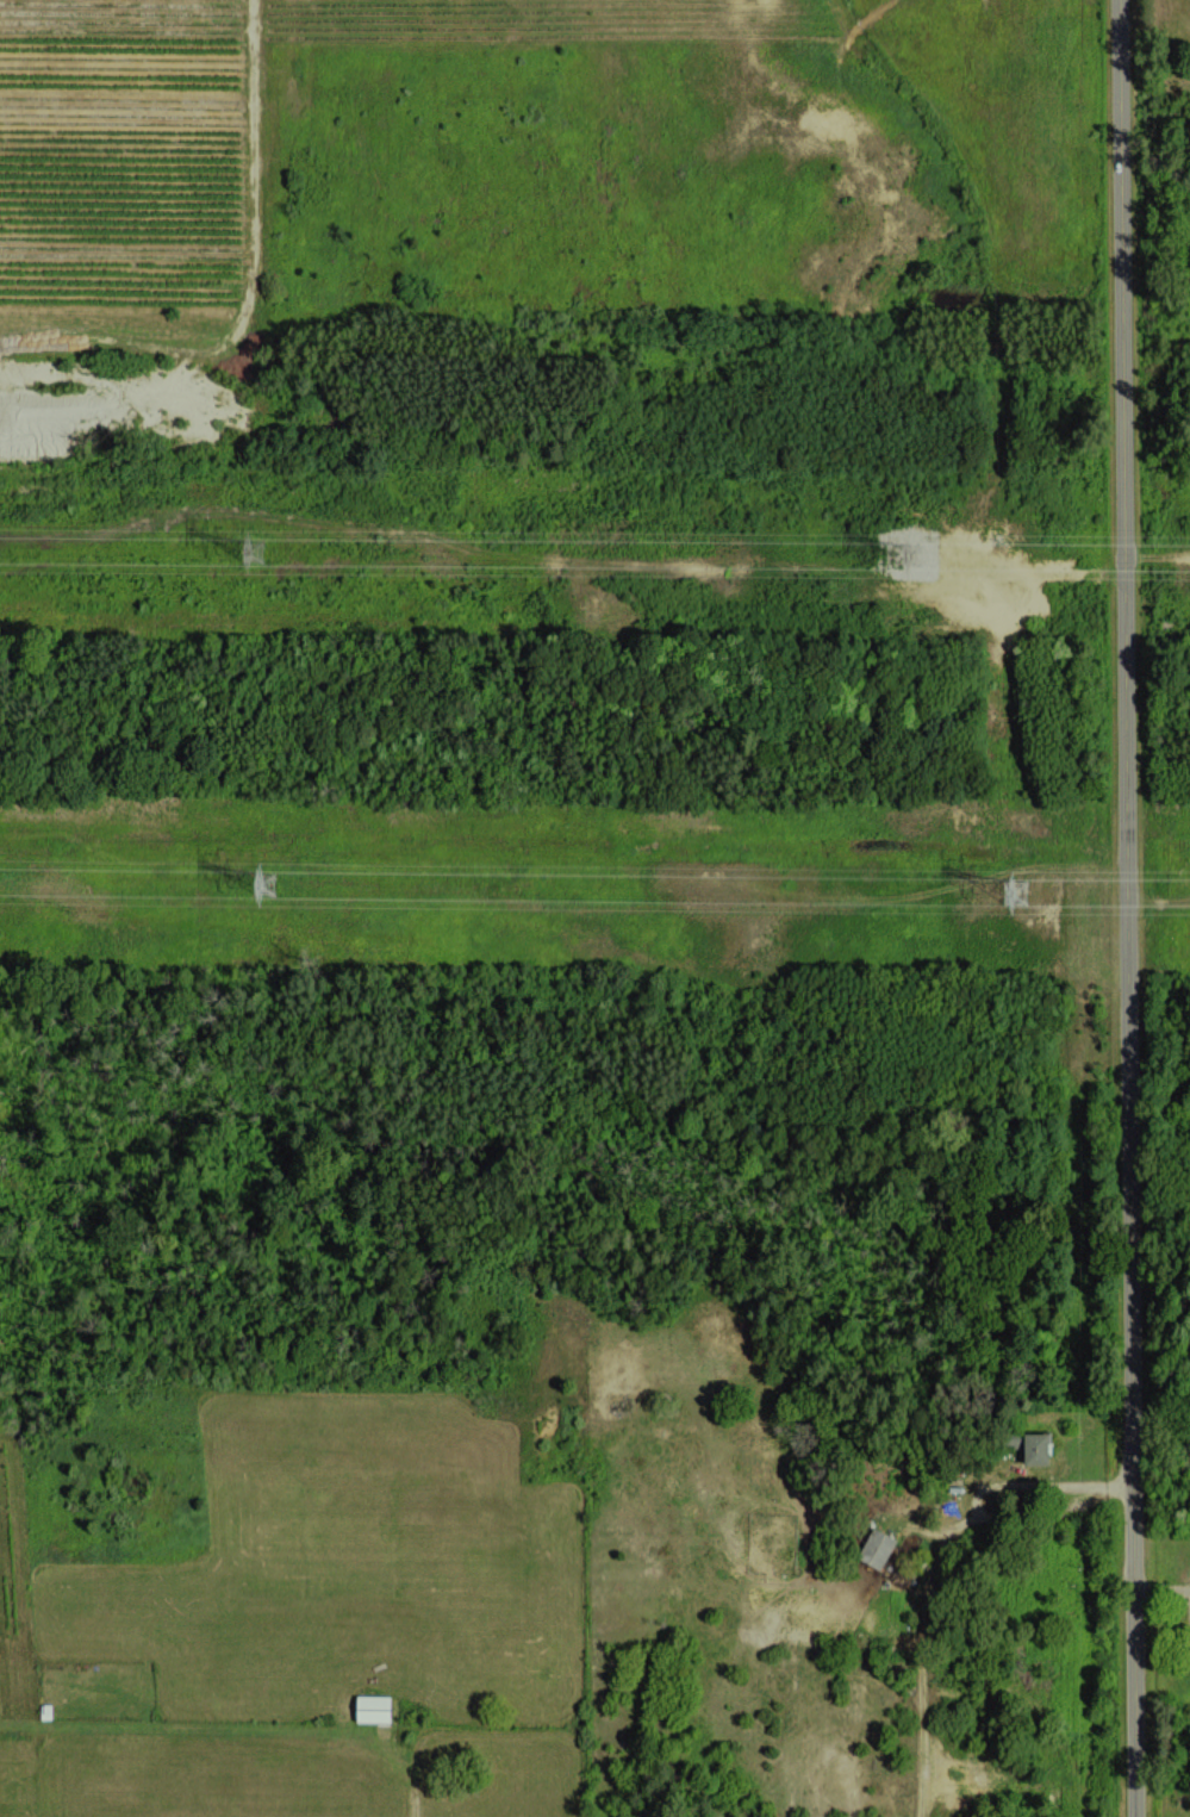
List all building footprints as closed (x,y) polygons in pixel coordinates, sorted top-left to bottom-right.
[(1020,1433),(1021,1464),(1046,1464),(1045,1433),(1020,1433)] [(855,1557),(879,1570),(896,1540),(872,1527),(855,1557)] [(391,1696),(354,1695),(353,1720),(390,1722),(391,1696)]
